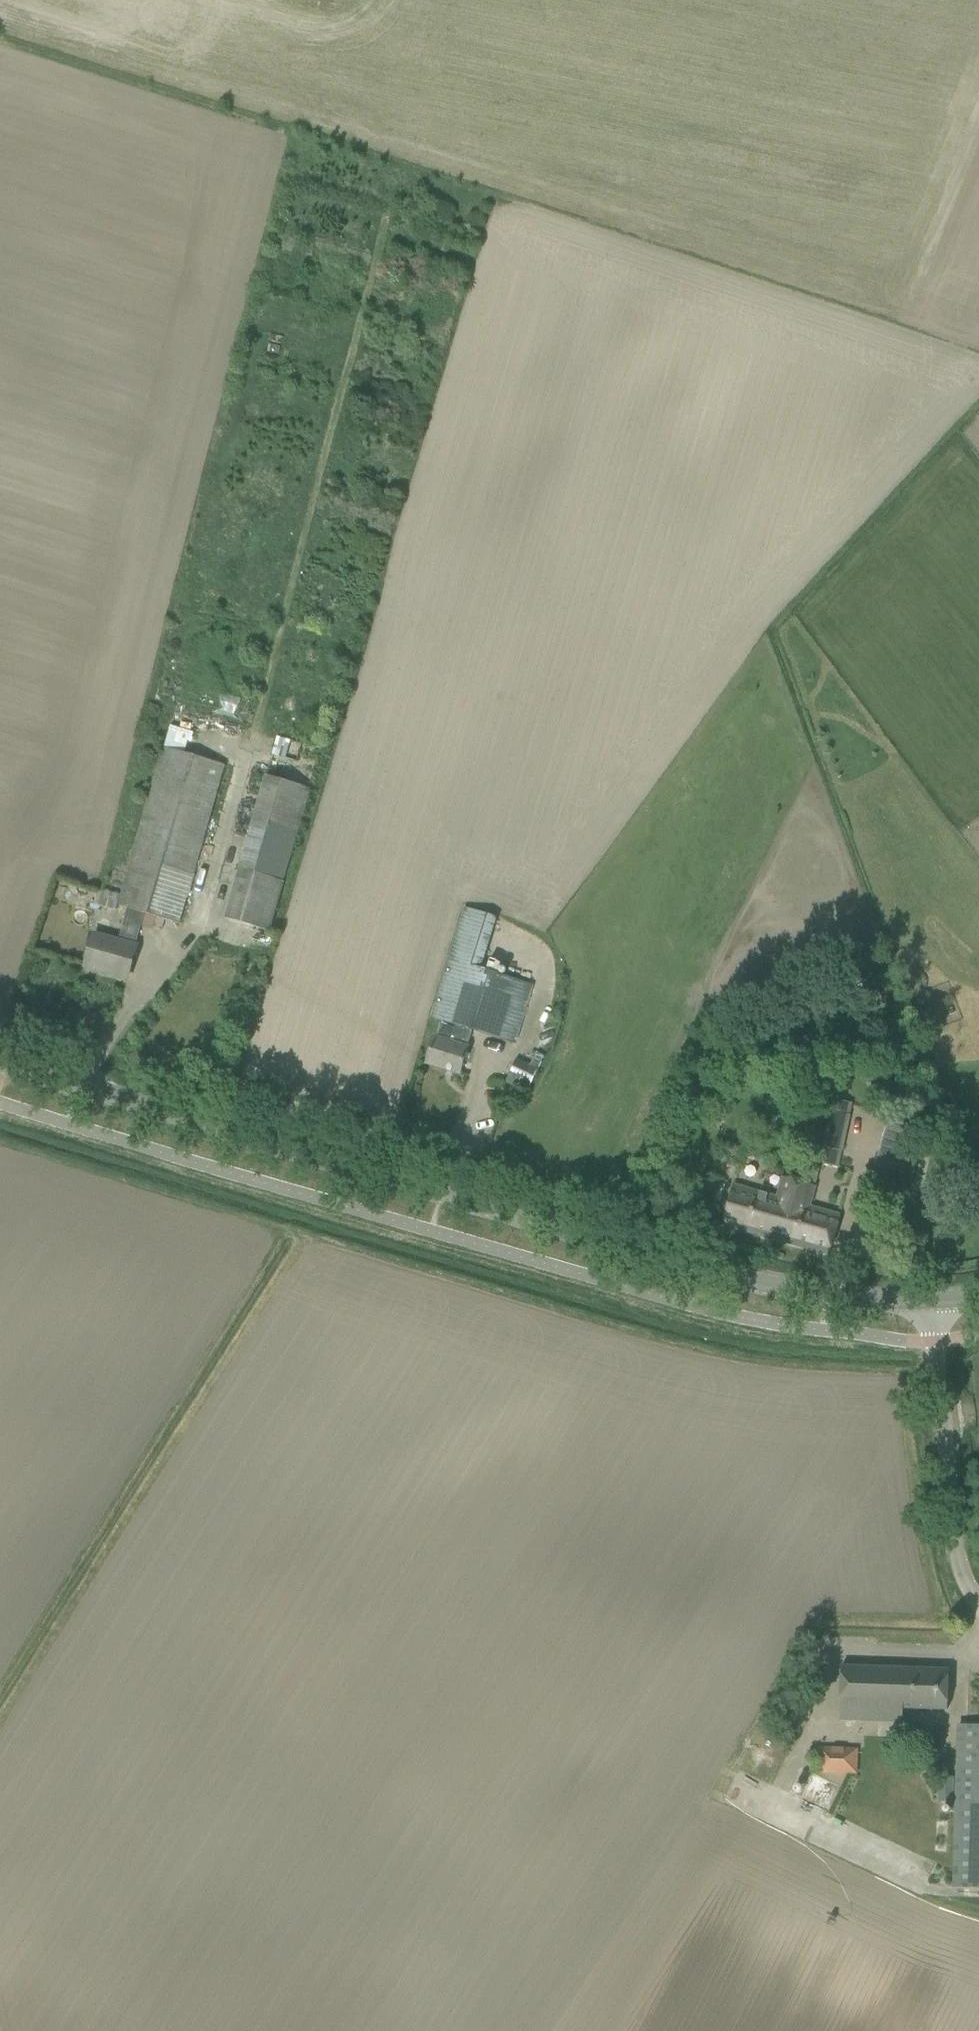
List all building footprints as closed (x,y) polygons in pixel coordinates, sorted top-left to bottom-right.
[(241,716),(245,694),(171,679),(167,702),(241,716)] [(277,737),(274,747),(288,750),(290,741),(277,737)] [(120,942),(94,935),(85,965),(112,972),(111,975),(127,979),(136,947),(134,946),(144,913),(179,924),(225,766),(164,748),(119,906),(128,909),(123,925),(125,926),(120,942)] [(310,789),(266,777),(225,919),(269,932),(310,789)] [(98,906),(116,911),(120,897),(102,892),(98,906)] [(432,1018),(456,1025),(472,1030),(514,1043),(532,986),(481,970),(497,919),(465,910),(432,1018)] [(472,1030),(456,1025),(455,1030),(440,1025),(436,1038),(434,1037),(426,1064),(460,1075),(468,1048),(467,1047),(472,1030)] [(516,1060),(509,1075),(530,1085),(537,1071),(516,1060)] [(810,1144),(807,1159),(838,1166),(852,1104),(844,1102),(828,1099),(820,1097),(817,1111),(810,1144)] [(838,1214),(837,1214),(812,1207),(817,1187),(782,1177),(777,1198),(732,1187),(728,1207),(722,1227),(828,1256),(833,1236),(838,1214)] [(947,1711),(947,1691),(948,1671),(841,1667),(839,1723),(901,1725),(901,1710),(947,1711)] [(978,1889),(978,1727),(958,1726),(952,1888),(978,1889)] [(859,1775),(859,1749),(818,1748),(817,1775),(859,1775)] [(940,1801),(953,1801),(953,1778),(940,1777),(940,1801)]
